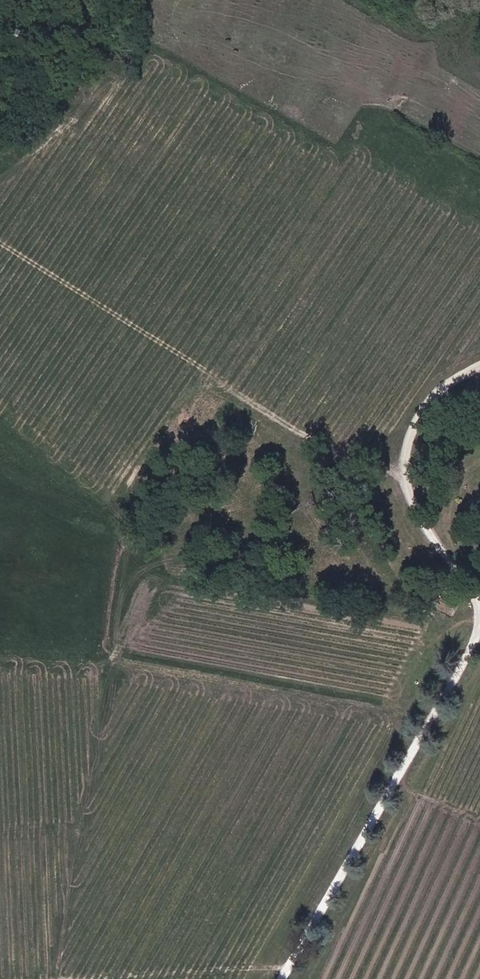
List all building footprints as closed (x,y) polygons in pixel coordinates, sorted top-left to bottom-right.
[(442,599),(436,610),(451,617),(456,606),(442,599)]
